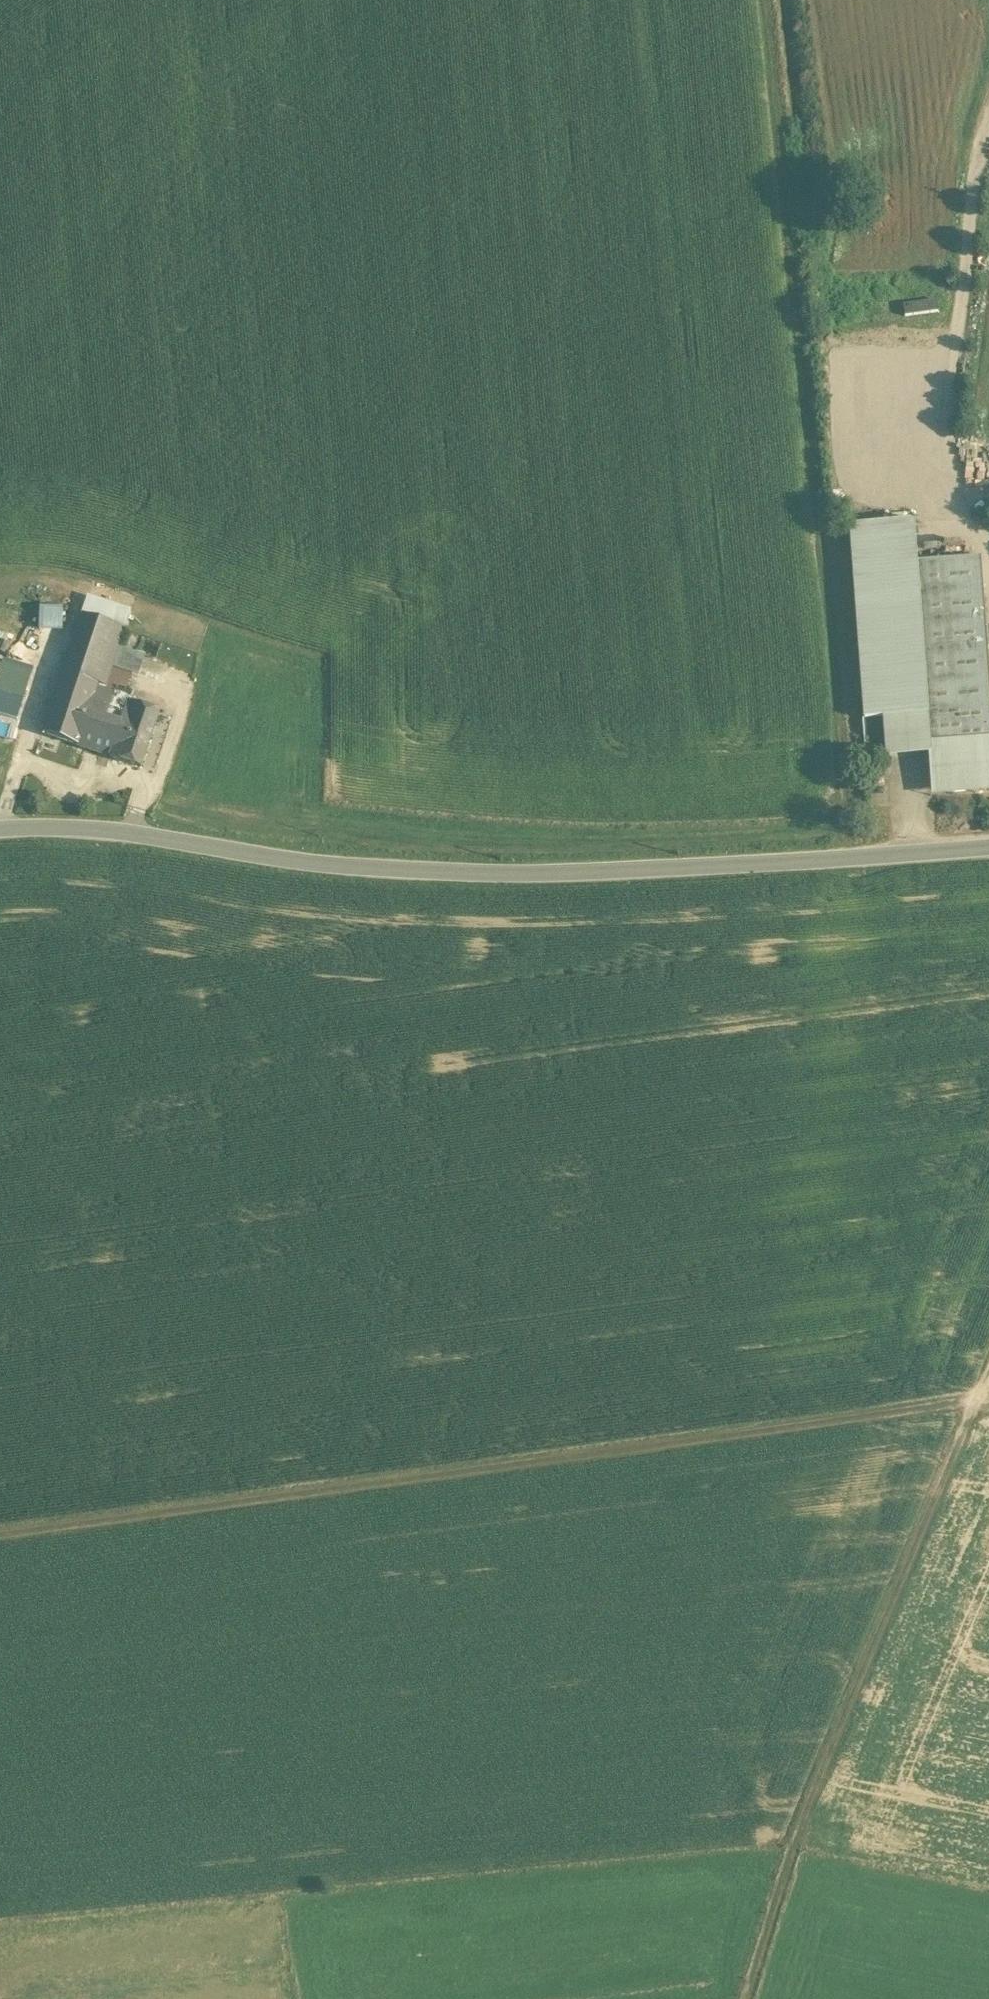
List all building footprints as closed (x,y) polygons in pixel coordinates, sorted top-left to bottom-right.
[(913,521),(850,525),(864,719),(884,717),(884,718),(926,715),(915,563),(916,563),(913,521)] [(915,563),(926,715),(929,745),(971,742),(988,741),(988,677),(980,558),(916,563),(915,563)] [(37,608),(37,623),(60,623),(60,608),(37,608)] [(129,632),(84,618),(42,741),(142,774),(162,716),(134,705),(137,694),(111,685),(129,632)] [(2,692),(0,698),(0,710),(17,716),(31,670),(0,660),(0,661),(0,691),(2,692)] [(864,719),(862,719),(865,760),(887,759),(884,718),(884,717),(864,719)] [(971,742),(929,745),(930,755),(972,752),(971,742)]
